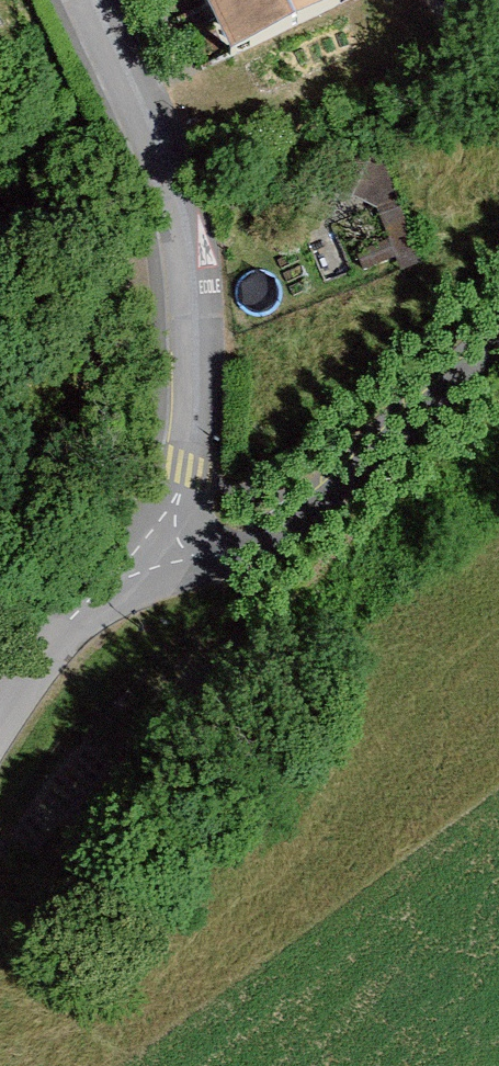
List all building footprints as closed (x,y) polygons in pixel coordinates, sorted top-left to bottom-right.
[(207,61),(330,0),(177,0),(207,61)]
